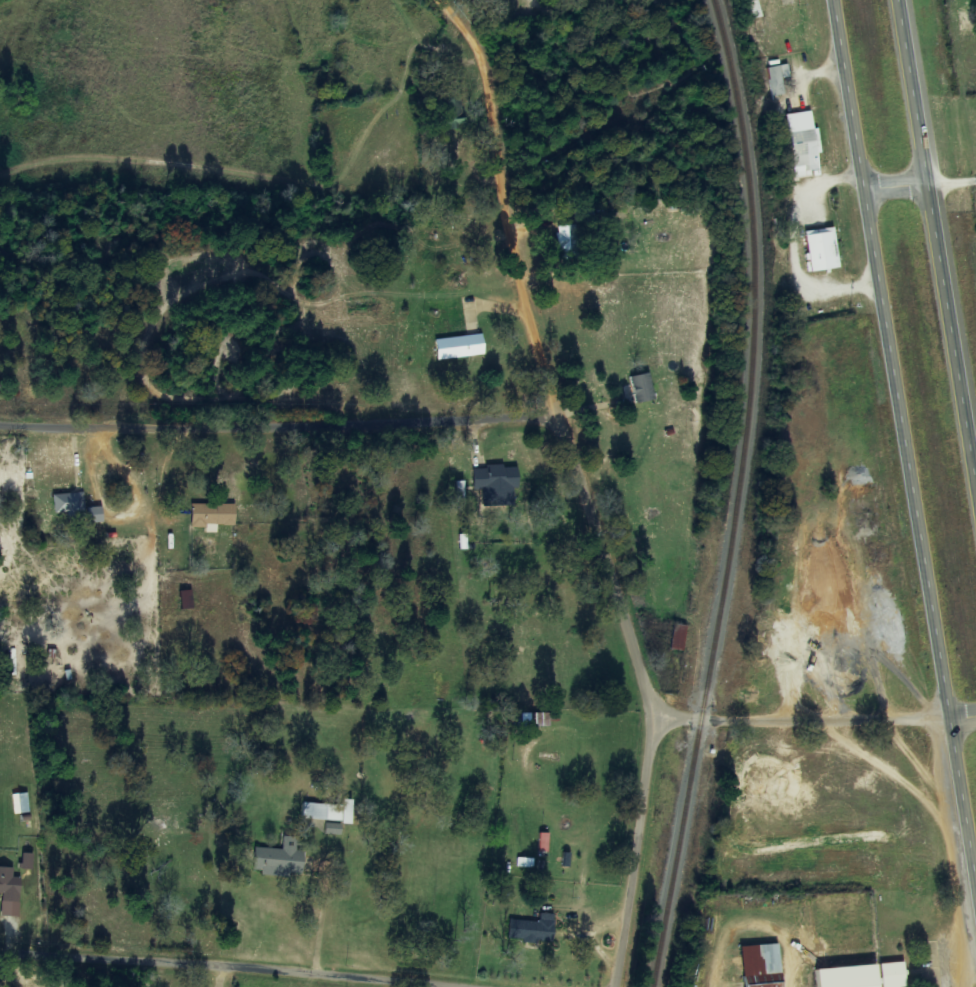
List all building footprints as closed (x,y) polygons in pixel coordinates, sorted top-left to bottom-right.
[(768,68),(773,96),(786,94),(782,78),(790,76),(788,64),(768,68)] [(796,178),(807,176),(807,172),(820,170),(813,111),(788,114),(796,178)] [(485,353),(482,333),(435,341),(439,361),(485,353)] [(636,404),(656,399),(649,373),(630,378),(636,404)] [(474,468),(474,490),(482,490),(483,507),(515,506),(514,488),(519,488),(519,466),(474,468)] [(54,512),(85,511),(84,493),(54,494),(54,512)] [(191,528),(205,527),(205,525),(236,525),(236,504),(191,504),(191,528)] [(182,609),(194,609),(192,590),(181,591),(182,609)] [(672,649),(685,650),(688,626),(675,624),(672,649)] [(13,795),(13,814),(29,813),(28,794),(13,795)] [(352,825),(353,800),(344,800),(342,824),(352,825)] [(303,820),(342,821),(342,805),(304,804),(303,820)] [(341,834),(342,824),(326,824),(325,834),(341,834)] [(540,852),(549,853),(550,834),(541,833),(540,852)] [(283,849),(255,848),(254,870),(261,870),(261,873),(304,874),(305,851),(299,851),(299,836),(283,836),(283,849)] [(34,870),(34,854),(22,853),(22,869),(34,870)] [(0,867),(0,896),(2,896),(1,916),(19,917),(21,878),(13,877),(13,868),(0,867)] [(509,941),(554,943),(555,914),(540,914),(540,921),(510,920),(509,941)] [(746,986),(783,986),(780,945),(744,947),(746,986)] [(908,962),(883,963),(883,986),(908,986),(908,962)] [(880,966),(820,969),(821,986),(881,986),(880,966)]
